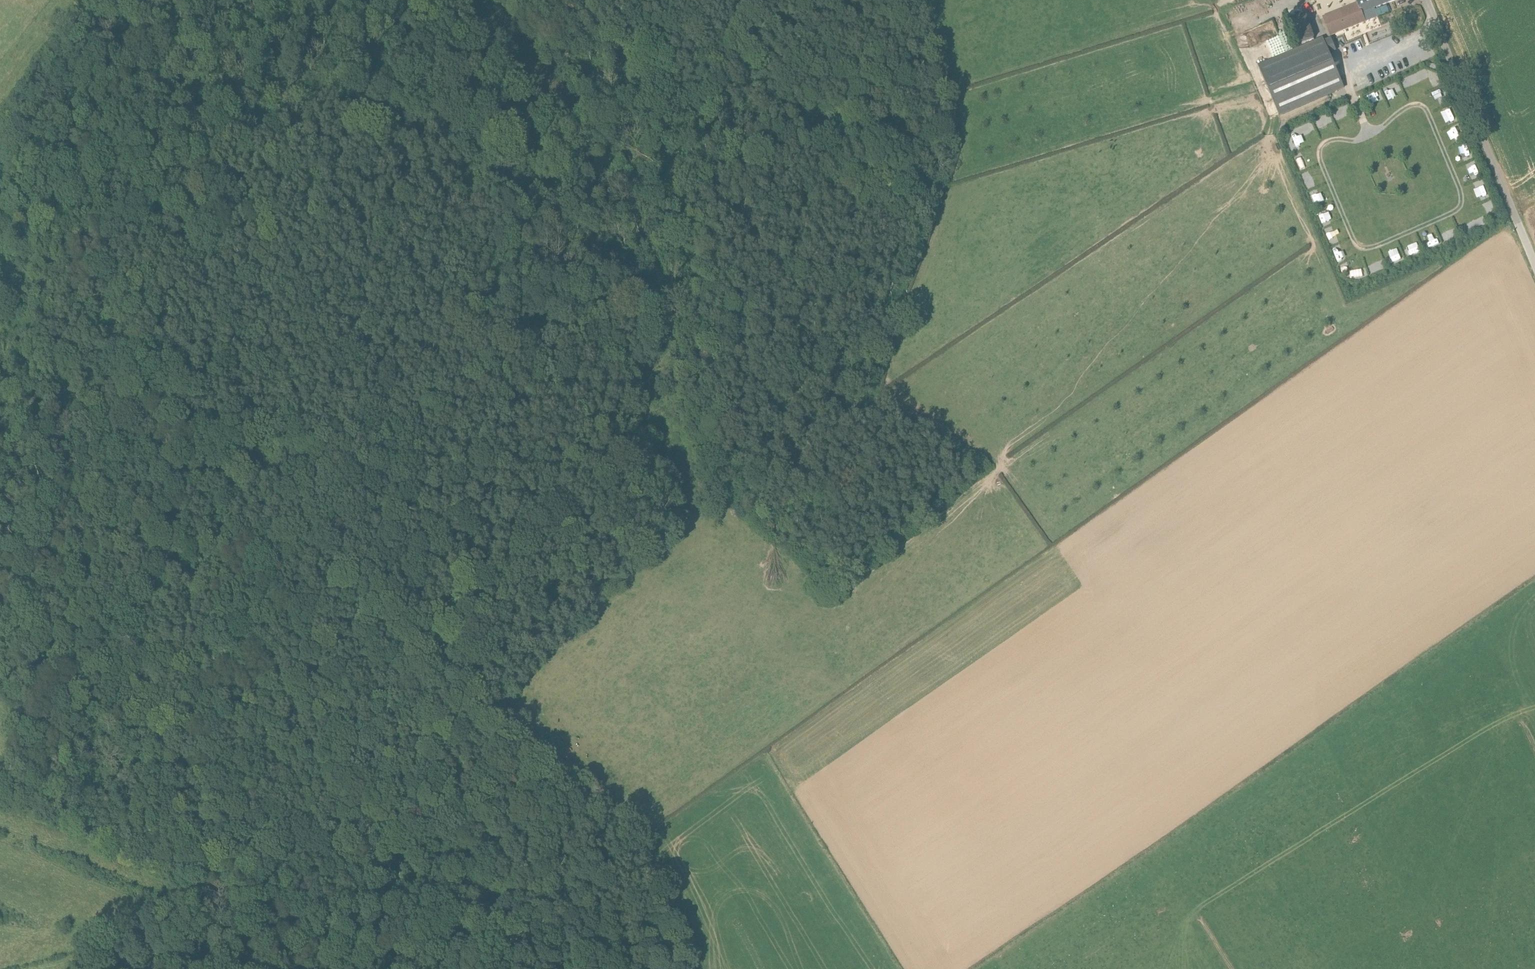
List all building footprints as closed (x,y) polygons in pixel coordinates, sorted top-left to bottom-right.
[(1357,4),(1358,4),(1362,13),(1395,0),(1355,0),(1357,4)] [(1331,35),(1365,22),(1362,13),(1358,4),(1357,4),(1324,17),(1331,35)] [(1298,44),(1314,40),(1306,16),(1289,21),(1298,44)] [(1274,21),(1246,31),(1251,44),(1265,38),(1264,36),(1278,31),(1274,21)] [(1268,61),(1289,51),(1281,35),(1261,45),(1268,61)] [(1324,41),(1323,37),(1258,66),(1280,117),(1345,88),(1330,54),(1337,52),(1331,38),(1324,41)] [(1380,93),(1375,95),(1379,106),(1384,104),(1380,93)] [(1444,112),(1445,119),(1454,118),(1453,111),(1444,112)] [(1320,128),(1328,124),(1325,117),(1317,121),(1320,128)] [(1459,128),(1450,130),(1453,138),(1462,135),(1459,128)] [(1303,139),(1306,131),(1298,129),(1296,137),(1303,139)] [(1297,161),(1300,169),(1310,165),(1306,157),(1297,161)] [(1470,179),(1479,175),(1474,162),(1465,166),(1470,179)] [(1308,188),(1317,184),(1313,175),(1304,179),(1308,188)] [(1330,212),(1320,215),(1323,225),(1333,222),(1330,212)] [(1453,229),(1447,231),(1450,238),(1456,236),(1453,229)] [(1332,243),(1341,239),(1337,230),(1328,234),(1332,243)] [(1428,247),(1438,243),(1435,233),(1424,236),(1428,247)] [(1338,260),(1348,258),(1346,249),(1336,251),(1338,260)] [(1396,263),(1403,259),(1400,251),(1392,255),(1396,263)] [(1350,271),(1360,273),(1362,263),(1353,261),(1350,271)]
